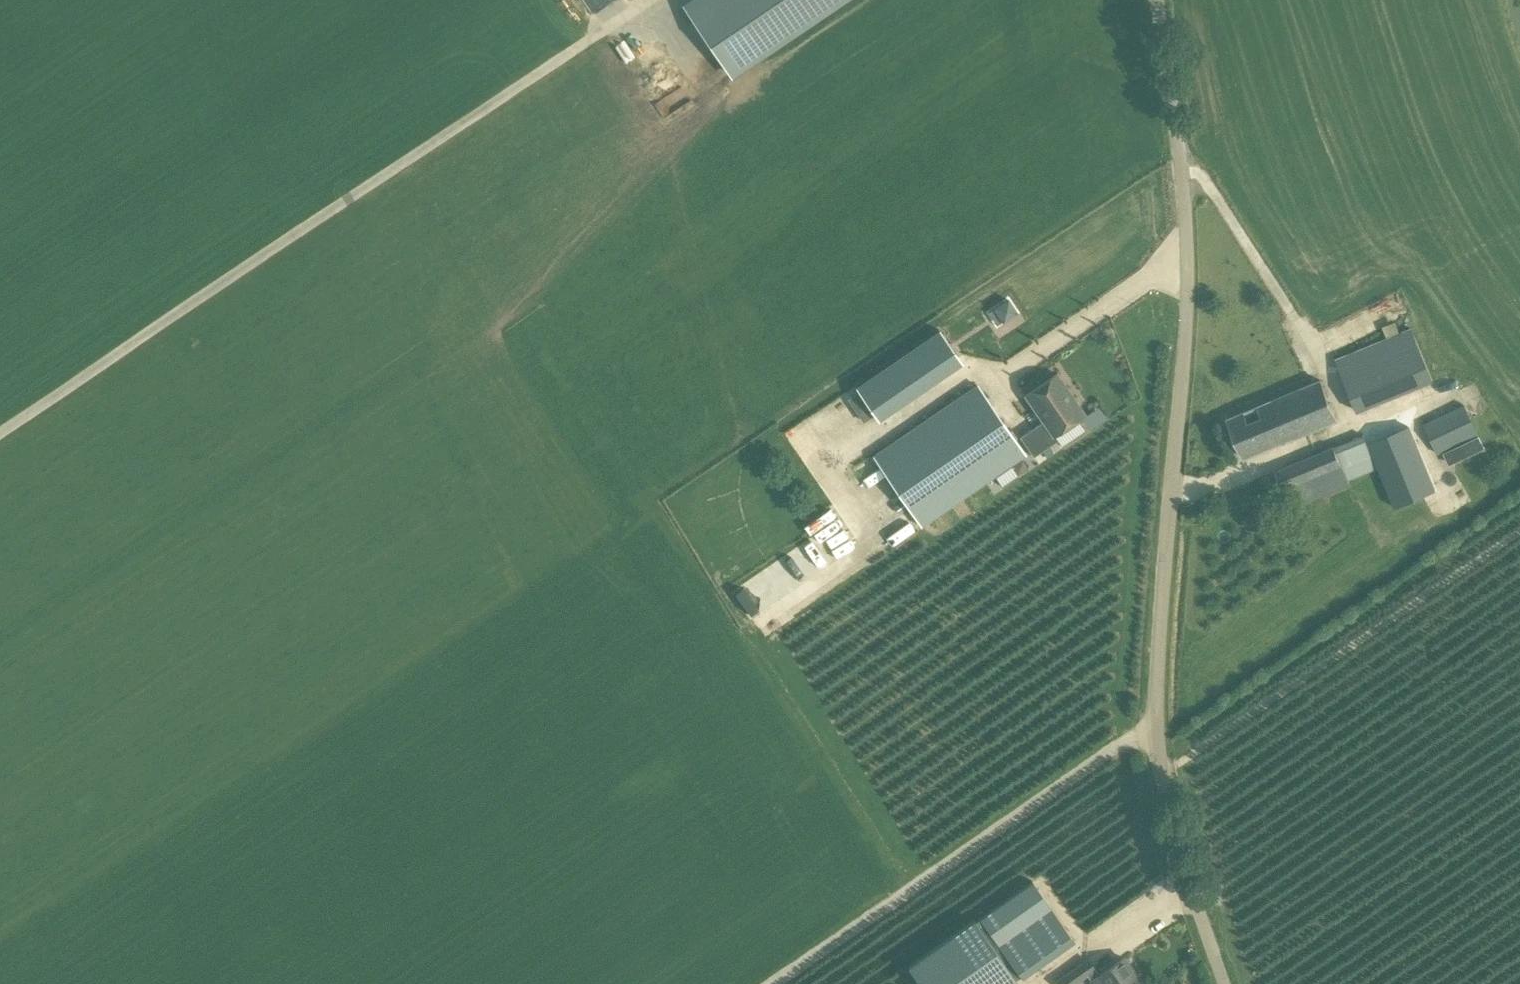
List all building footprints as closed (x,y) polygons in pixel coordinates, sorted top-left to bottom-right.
[(730,73),(839,0),(696,0),(686,7),(730,73)] [(1008,297),(993,308),(1003,323),(1019,313),(1008,297)] [(1357,411),(1432,380),(1410,328),(1335,359),(1357,411)] [(874,413),(957,356),(938,329),(855,386),(874,413)] [(1053,435),(1084,414),(1056,373),(1024,395),(1042,421),(1019,436),(1032,456),(1041,450),(1048,445),(1057,440),(1053,435)] [(1320,380),(1310,384),(1227,418),(1243,457),(1336,419),(1320,380)] [(1010,464),(1024,455),(976,384),(872,455),(921,526),(994,475),(1010,464)] [(1464,404),(1422,423),(1437,455),(1443,452),(1479,435),(1464,404)] [(1431,476),(1407,421),(1367,436),(1391,493),(1431,476)] [(1349,484),(1348,480),(1378,469),(1364,434),(1334,446),(1287,466),(1303,503),(1349,484)] [(1479,435),(1443,452),(1448,464),(1485,447),(1483,444),(1479,435)] [(1048,445),(1041,450),(1046,457),(1053,452),(1048,445)] [(1010,464),(994,475),(1002,486),(1018,475),(1010,464)] [(1032,880),(975,920),(973,918),(907,965),(921,983),(1006,983),(1020,974),(1021,976),(1073,939),(1032,880)] [(1089,979),(1092,983),(1143,983),(1125,957),(1098,975),(1088,959),(1056,981),(1058,983),(1075,983),(1088,976),(1090,979),(1089,979)]
